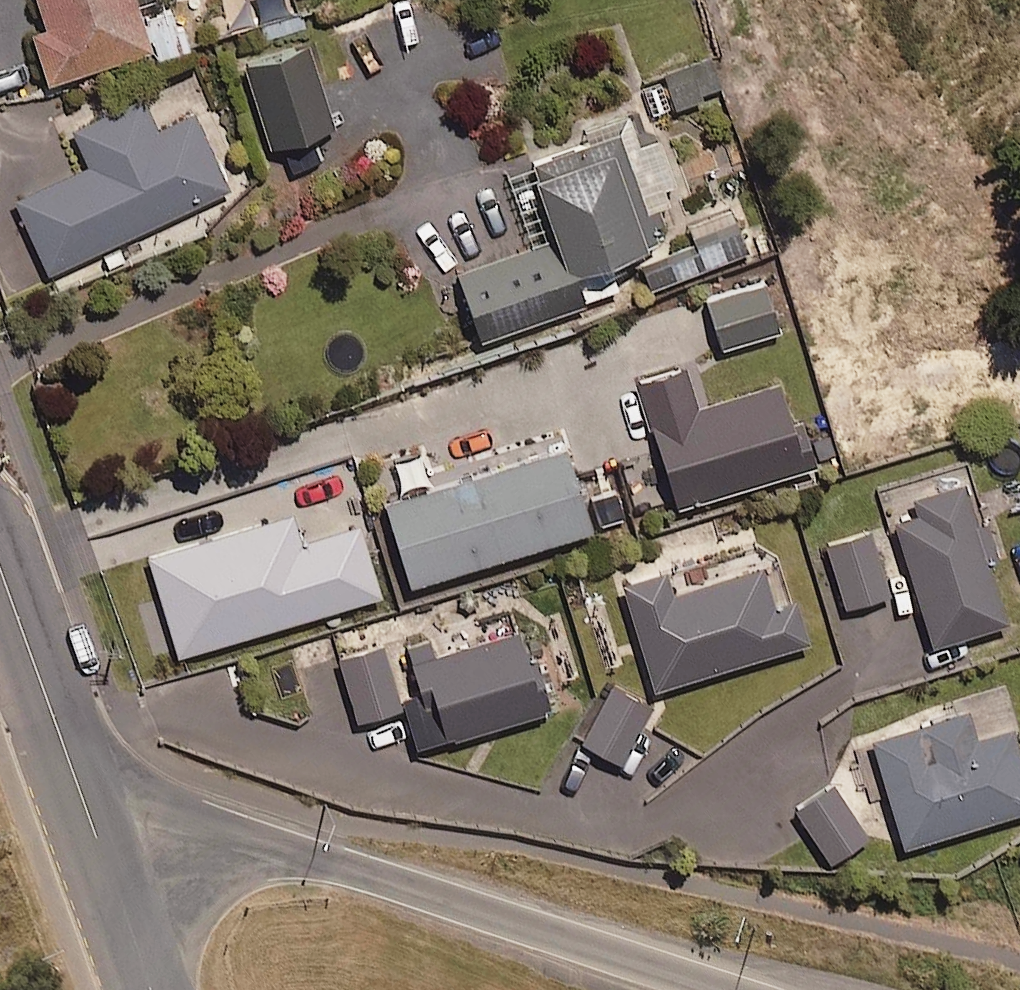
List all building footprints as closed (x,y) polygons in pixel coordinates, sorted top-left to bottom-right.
[(41,16),(27,20),(43,71),(146,39),(133,0),(36,0),(41,16)] [(185,41),(173,2),(143,12),(155,50),(185,41)] [(269,143),(331,124),(295,11),(264,21),(271,43),(240,53),(269,143)] [(673,100),(720,82),(708,50),(661,68),(673,100)] [(191,105),(153,121),(140,91),(67,123),(84,162),(13,192),(45,264),(226,185),(191,105)] [(663,147),(641,155),(632,131),(525,170),(552,245),(461,278),(484,340),(616,292),(607,267),(662,247),(657,231),(668,228),(663,213),(673,210),(667,193),(678,189),(663,147)] [(655,296),(753,257),(736,214),(689,233),(692,240),(641,261),(655,296)] [(720,343),(776,325),(760,276),(704,294),(720,343)] [(780,387),(699,412),(686,370),(638,385),(677,507),(805,467),(780,387)] [(407,588),(588,533),(563,449),(382,504),(407,588)] [(993,533),(984,536),(970,490),(894,512),(935,655),(1012,632),(993,567),(1002,564),(993,533)] [(181,655),(383,597),(364,532),(305,549),(296,517),(153,558),(181,655)] [(847,612),(894,597),(874,537),(827,553),(847,612)] [(795,614),(768,606),(757,571),(667,599),(659,576),(617,590),(650,694),(805,645),(795,614)] [(539,669),(529,672),(520,637),(412,665),(421,698),(406,702),(420,755),(552,720),(539,669)] [(359,724),(401,710),(381,652),(339,666),(359,724)] [(622,764),(654,711),(615,687),(583,740),(622,764)] [(975,746),(966,719),(870,750),(905,855),(1019,817),(1019,757),(1012,734),(975,746)] [(833,867),(870,843),(835,788),(798,812),(833,867)]
